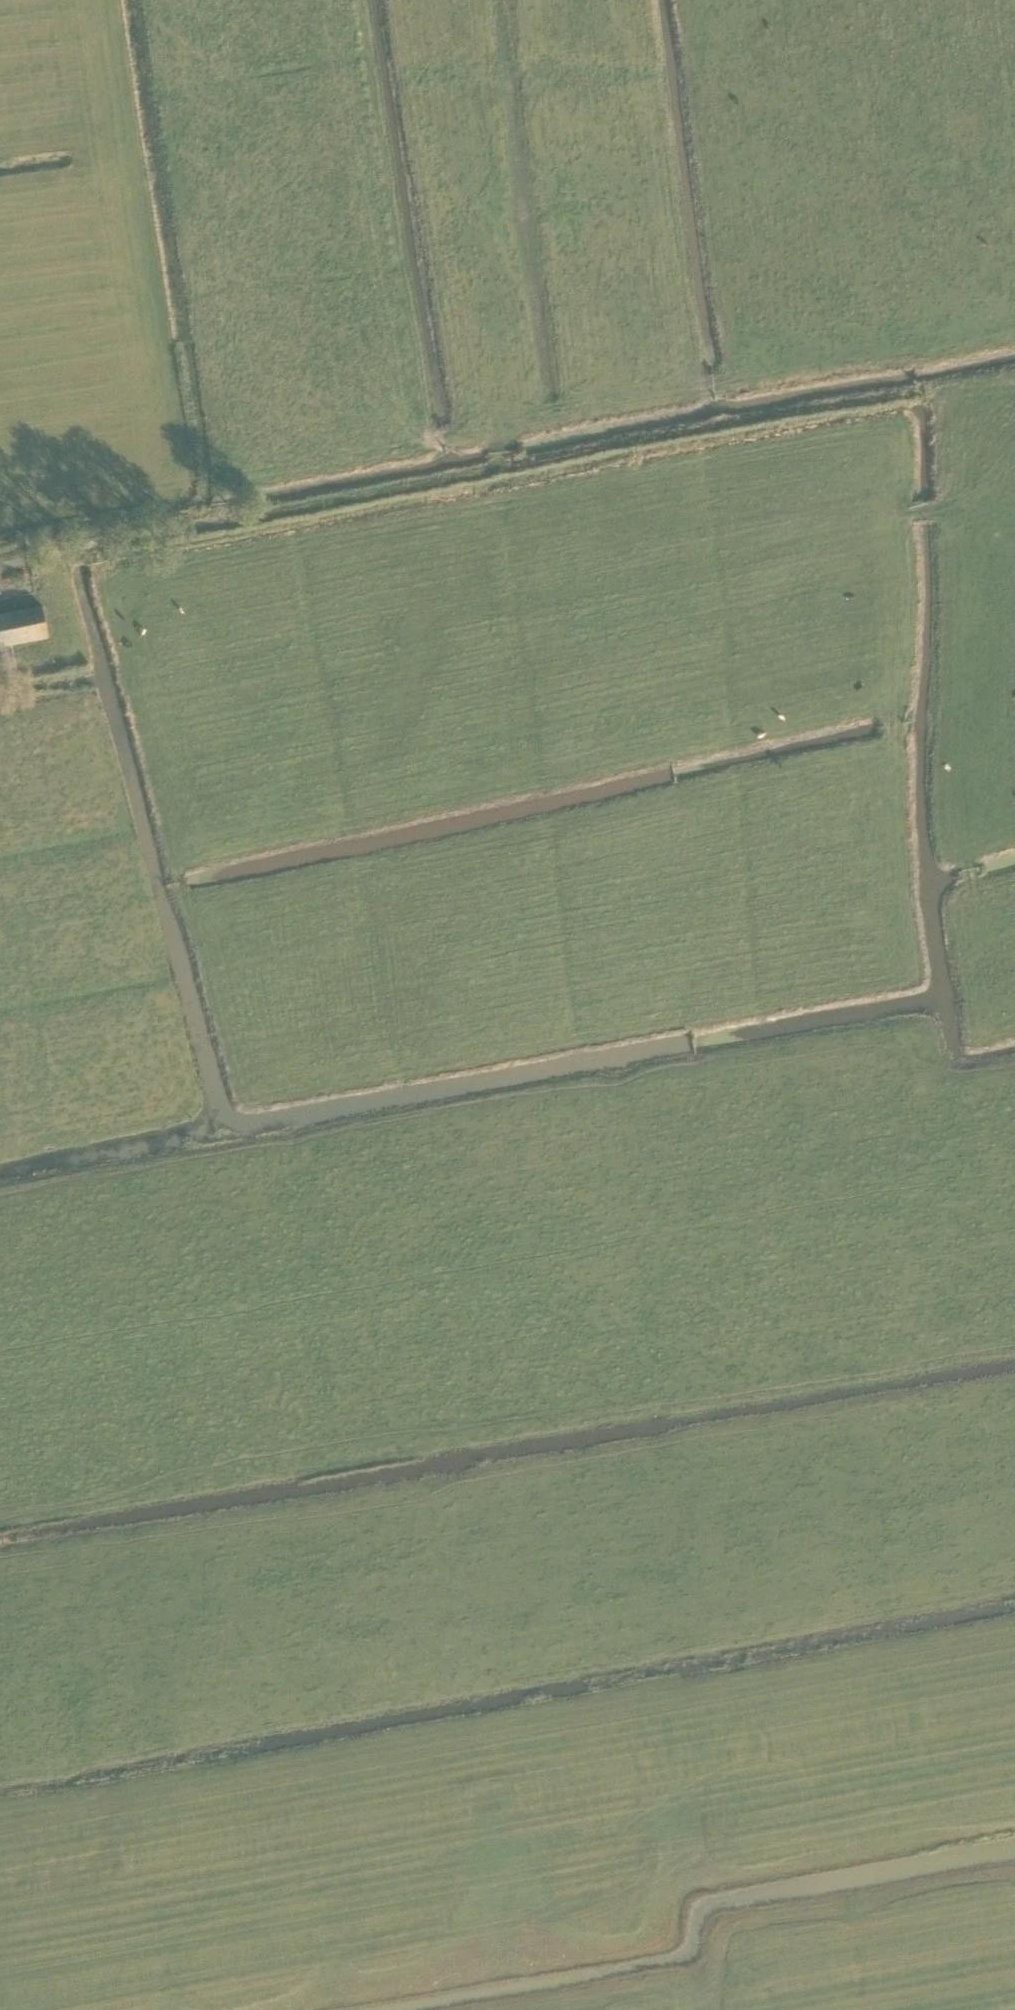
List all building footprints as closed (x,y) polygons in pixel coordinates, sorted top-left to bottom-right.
[(41,603),(0,611),(0,645),(48,636),(41,603)]
